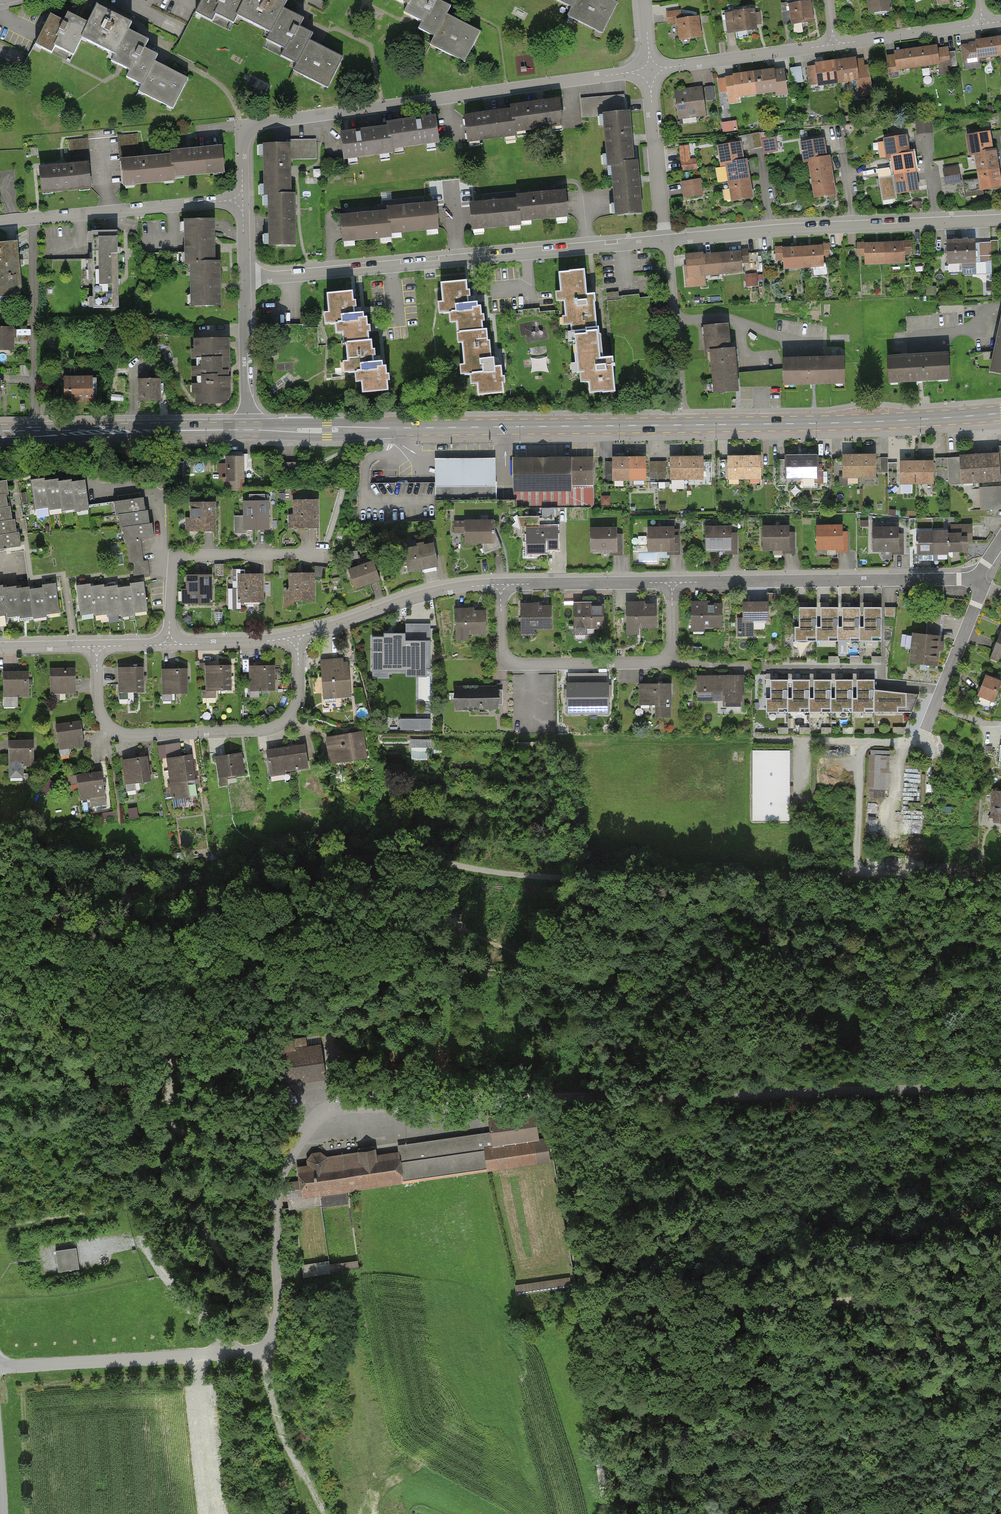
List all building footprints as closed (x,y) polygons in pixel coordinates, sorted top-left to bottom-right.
[(342,57),(319,46),(309,41),(313,34),(300,27),(304,20),(293,15),(283,10),(287,1),(286,0),(202,0),(195,13),(213,22),(216,15),(234,23),(237,16),(271,33),(267,41),(284,49),(281,56),(297,64),(294,71),(327,87),(342,57)] [(479,32),(455,20),(446,15),(450,7),(437,1),(437,0),(397,0),(409,6),(405,13),(422,22),(419,29),(435,37),(431,45),(464,61),(479,32)] [(560,2),(575,9),(572,15),(605,31),(620,2),(617,0),(561,0),(560,2)] [(866,14),(889,11),(887,0),(864,0),(866,14)] [(808,1),(786,5),(790,26),(811,23),(808,1)] [(137,36),(127,31),(131,24),(113,15),(97,7),(89,24),(75,16),(68,13),(64,21),(51,15),(35,45),(52,53),(55,46),(73,55),(81,38),(115,55),(112,61),(129,70),(126,77),(143,86),(140,92),(173,109),(188,78),(171,70),(155,62),(158,55),(144,48),(148,41),(137,36)] [(756,8),(723,14),(727,34),(759,28),(756,8)] [(697,18),(674,21),(676,41),(699,38),(697,18)] [(992,38),(995,60),(1000,60),(1000,37),(992,38)] [(992,38),(959,43),(962,65),(995,60),(992,38)] [(946,45),(916,49),(919,71),(949,66),(946,45)] [(916,49),(885,53),(888,75),(919,71),(916,49)] [(865,57),(839,61),(842,84),(868,81),(865,57)] [(839,61),(812,64),(815,87),(842,84),(839,61)] [(793,64),(793,80),(804,80),(804,64),(793,64)] [(782,67),(753,72),(757,96),(786,92),(782,67)] [(753,72),(724,76),(728,101),(757,96),(753,72)] [(715,82),(706,83),(707,97),(716,97),(715,82)] [(700,87),(673,90),(676,120),(703,117),(700,87)] [(510,107),(511,111),(491,114),(463,117),(466,141),(516,134),(515,130),(561,124),(557,101),(540,103),(510,107)] [(636,164),(632,164),(630,138),(628,112),(605,113),(609,166),(613,166),(617,215),(640,213),(637,179),(636,164)] [(723,119),(724,129),(739,127),(737,117),(723,119)] [(917,119),(918,130),(934,129),(933,118),(917,119)] [(388,125),(388,129),(374,131),(341,135),(344,159),(391,152),(391,147),(438,141),(435,119),(407,122),(388,125)] [(777,133),(762,136),(765,151),(779,148),(777,133)] [(967,154),(972,154),(989,151),(987,133),(964,136),(967,154)] [(912,154),(909,154),(907,142),(906,136),(883,139),(886,157),(893,156),(895,176),(881,178),(884,196),(917,191),(915,177),(914,167),(912,154)] [(831,172),(829,157),(826,158),(825,154),(823,140),(801,143),(803,161),(808,160),(814,199),(834,196),(832,180),(831,172)] [(316,142),(289,144),(289,158),(316,158),(316,142)] [(748,175),(746,161),(743,161),(742,155),(741,143),(718,146),(721,164),(727,163),(733,201),(752,198),(750,184),(748,175)] [(266,194),(270,194),(271,246),(293,246),(293,207),(293,194),(289,194),(289,169),(289,158),(289,144),(265,144),(266,194)] [(688,147),(678,148),(679,171),(696,170),(695,160),(689,160),(688,147)] [(120,162),(123,185),(147,183),(175,180),(174,177),(198,174),(222,172),(220,148),(172,153),(172,156),(120,162)] [(995,170),(992,151),(989,151),(972,154),(974,173),(995,170)] [(39,169),(41,194),(90,189),(88,165),(39,169)] [(956,167),(941,170),(943,186),(958,183),(956,167)] [(996,177),(995,170),(974,173),(977,193),(998,190),(996,177)] [(698,180),(680,183),(683,200),(701,197),(698,180)] [(469,205),(471,229),(520,224),(520,220),(567,215),(565,193),(543,195),(516,197),(517,201),(497,203),(469,205)] [(339,217),(342,242),(390,237),(390,233),(437,228),(435,204),(413,206),(386,209),(387,213),(368,214),(339,217)] [(213,241),(212,220),(186,221),(187,265),(192,265),(193,308),(220,307),(220,286),(219,264),(214,264),(213,241)] [(118,240),(118,231),(92,231),(93,308),(119,308),(119,278),(118,240)] [(17,241),(0,243),(0,297),(13,296),(12,289),(22,288),(17,241)] [(958,241),(944,242),(945,266),(959,266),(958,241)] [(972,241),(958,241),(959,266),(973,265),(972,241)] [(905,243),(883,244),(884,266),(905,266),(905,243)] [(883,244),(862,244),(862,267),(884,266),(883,244)] [(820,246),(800,248),(802,270),(822,268),(820,246)] [(800,248),(780,249),(782,271),(802,270),(800,248)] [(710,255),(687,257),(689,279),(742,274),(740,252),(731,253),(710,255)] [(756,278),(763,277),(761,270),(746,273),(749,284),(757,282),(756,278)] [(584,271),(560,273),(562,291),(558,291),(559,301),(564,300),(567,329),(572,329),(598,326),(595,292),(586,293),(584,271)] [(460,333),(463,376),(477,374),(478,397),(503,395),(500,359),(490,360),(489,356),(487,330),(482,330),(479,303),(468,304),(468,301),(466,282),(440,284),(443,314),(456,312),(458,334),(460,333)] [(341,323),(343,343),(346,343),(349,373),(361,372),(362,393),(387,391),(385,363),(373,364),(372,359),(371,341),(368,341),(366,314),(356,315),(356,311),(354,292),(327,295),(330,324),(341,323)] [(705,349),(709,349),(730,347),(728,323),(703,326),(705,349)] [(991,372),(1000,374),(1000,325),(991,372)] [(601,358),(598,326),(572,329),(576,373),(581,373),(582,383),(588,383),(589,395),(615,392),(612,357),(601,358)] [(0,328),(0,351),(15,351),(15,327),(0,328)] [(191,341),(191,375),(192,393),(195,393),(196,403),(225,402),(230,396),(230,374),(230,340),(191,341)] [(709,349),(714,394),(739,391),(734,346),(730,347),(709,349)] [(948,354),(888,358),(889,382),(920,380),(950,378),(948,354)] [(842,360),(782,361),(783,386),(814,385),(843,385),(842,360)] [(65,384),(94,384),(94,366),(65,366),(65,384)] [(163,377),(139,377),(139,400),(163,400),(163,377)] [(962,482),(1000,480),(1000,446),(998,447),(998,455),(961,457),(948,458),(949,482),(949,485),(962,484),(962,482)] [(851,456),(841,456),(841,477),(875,477),(875,456),(868,456),(851,456)] [(736,457),(727,457),(727,477),(760,477),(760,457),(753,457),(736,457)] [(796,457),(784,457),(784,477),(817,477),(817,457),(811,457),(796,457)] [(495,458),(435,459),(435,473),(435,483),(396,484),(396,501),(496,500),(495,482),(495,473),(495,458)] [(667,478),(667,458),(648,458),(648,478),(667,478)] [(680,458),(669,458),(669,479),(703,478),(703,458),(696,458),(680,458)] [(935,483),(949,482),(948,458),(935,458),(935,483)] [(241,493),(241,459),(222,459),(223,493),(241,493)] [(621,459),(611,459),(611,479),(645,479),(645,459),(638,459),(621,459)] [(592,508),(591,460),(512,461),(513,509),(592,508)] [(909,463),(900,463),(900,483),(933,482),(933,463),(926,463),(909,463)] [(61,512),(74,510),(75,513),(89,511),(84,482),(78,483),(71,484),(70,482),(64,482),(57,484),(57,481),(51,482),(44,483),(43,479),(37,480),(31,481),(35,511),(48,509),(48,512),(61,510),(61,512)] [(10,520),(9,514),(8,507),(5,508),(4,501),(4,495),(7,494),(6,488),(5,481),(0,482),(0,550),(19,547),(18,539),(17,532),(15,533),(14,527),(13,519),(10,520)] [(1000,487),(985,488),(986,509),(1000,508),(1000,488),(1000,487)] [(116,515),(118,514),(120,528),(122,527),(124,541),(125,541),(141,539),(154,537),(153,530),(152,523),(150,524),(149,517),(148,510),(145,511),(144,505),(143,498),(114,502),(116,515)] [(287,532),(315,531),(315,502),(287,503),(287,532)] [(238,532),(266,532),(266,504),(237,505),(238,532)] [(185,534),(213,533),(212,505),(184,506),(185,534)] [(490,523),(461,523),(461,546),(490,545),(490,523)] [(948,526),(948,532),(917,532),(918,554),(924,554),(938,554),(948,554),(948,551),(955,551),(968,551),(968,541),(973,541),(972,525),(948,526)] [(814,528),(814,551),(835,551),(835,555),(847,555),(846,533),(841,533),(841,527),(814,528)] [(558,528),(526,528),(527,554),(545,553),(545,549),(559,548),(558,528)] [(644,529),(645,552),(666,552),(666,556),(677,555),(677,534),(672,534),(672,528),(644,529)] [(702,529),(702,552),(723,552),(723,556),(735,555),(734,534),(729,534),(729,528),(702,529)] [(759,528),(760,552),(781,551),(781,555),(792,555),(792,533),(787,533),(787,528),(759,528)] [(587,530),(588,554),(608,553),(609,557),(620,557),(620,536),(615,536),(615,530),(587,530)] [(870,530),(870,554),(891,553),(891,557),(903,557),(903,535),(897,535),(897,530),(870,530)] [(141,539),(125,541),(128,564),(132,564),(134,579),(150,576),(148,560),(143,561),(141,539)] [(405,574),(434,568),(429,545),(399,552),(405,574)] [(345,571),(352,590),(377,582),(370,563),(345,571)] [(224,566),(215,566),(215,577),(224,577),(224,566)] [(213,604),(212,575),(185,575),(186,589),(181,589),(182,604),(213,604)] [(261,603),(260,575),(234,576),(235,603),(261,603)] [(312,603),(311,575),(285,575),(285,604),(312,603)] [(81,616),(95,614),(95,617),(108,615),(108,617),(122,616),(122,618),(134,616),(134,612),(147,610),(144,583),(136,584),(130,585),(130,587),(124,588),(118,589),(118,586),(111,587),(104,588),(104,586),(97,587),(91,588),(91,585),(83,586),(77,587),(81,616)] [(3,591),(2,588),(0,588),(0,618),(6,617),(7,620),(21,618),(21,620),(34,618),(34,621),(47,619),(47,616),(60,614),(56,585),(45,587),(43,587),(43,590),(33,591),(30,592),(30,589),(21,590),(17,591),(17,589),(6,590),(3,591)] [(768,602),(743,602),(743,617),(737,617),(737,637),(754,637),(754,622),(768,622),(768,602)] [(722,603),(692,603),(693,626),(723,626),(722,603)] [(602,604),(572,605),(572,636),(584,636),(584,630),(602,630),(602,604)] [(654,604),(624,604),(625,635),(637,634),(637,629),(654,629),(654,604)] [(550,605),(522,605),(522,627),(550,627),(550,605)] [(799,627),(794,627),(794,641),(882,641),(882,607),(863,607),(864,617),(864,626),(860,626),(860,607),(842,607),(842,616),(842,626),(837,626),(837,607),(820,607),(820,616),(820,627),(816,627),(816,608),(799,608),(799,616),(799,627)] [(456,611),(457,633),(485,632),(484,610),(456,611)] [(223,612),(215,612),(215,624),(223,624),(223,612)] [(427,669),(431,669),(431,624),(405,624),(405,633),(401,633),(383,633),(383,637),(372,637),(372,669),(405,669),(405,677),(427,677),(427,669)] [(937,666),(941,636),(913,633),(910,663),(924,664),(937,666)] [(988,660),(997,664),(998,660),(1000,661),(1000,634),(999,633),(988,660)] [(348,659),(320,661),(323,700),(351,698),(348,659)] [(229,667),(203,667),(204,698),(214,698),(214,691),(229,691),(229,667)] [(272,667),(247,667),(247,698),(258,698),(258,691),(273,691),(272,667)] [(74,694),(74,669),(48,670),(48,701),(58,701),(58,694),(74,694)] [(141,669),(115,669),(116,700),(127,700),(126,693),(141,693),(141,669)] [(185,670),(160,671),(160,702),(171,701),(171,695),(185,694),(185,670)] [(27,671),(1,672),(2,709),(15,708),(15,699),(28,699),(27,671)] [(740,677),(696,677),(696,704),(720,704),(720,708),(740,708),(740,677)] [(983,677),(974,698),(990,704),(999,683),(983,677)] [(771,699),(766,699),(766,713),(896,712),(896,707),(906,707),(906,693),(885,691),(875,690),(875,680),(857,680),(857,689),(857,698),(854,698),(854,680),(836,679),(836,689),(836,698),(832,698),(832,679),(814,679),(814,689),(814,698),(809,698),(809,679),(792,679),(792,689),(792,698),(788,698),(788,679),(771,679),(771,689),(771,699)] [(585,707),(585,684),(567,684),(567,708),(585,707)] [(608,707),(608,684),(585,684),(585,707),(608,707)] [(669,719),(668,686),(637,686),(637,710),(651,709),(651,719),(669,719)] [(498,699),(498,687),(458,687),(458,712),(498,711),(498,699)] [(430,719),(400,719),(400,730),(430,730),(430,719)] [(82,746),(78,721),(54,725),(58,750),(82,746)] [(361,732),(326,737),(330,763),(365,758),(361,732)] [(412,759),(429,758),(428,752),(436,751),(436,738),(412,739),(412,759)] [(34,742),(9,742),(10,782),(25,781),(25,768),(35,768),(34,742)] [(301,745),(263,751),(267,775),(305,769),(301,745)] [(790,750),(753,750),(752,820),(790,820),(790,750)] [(243,775),(239,753),(212,757),(216,780),(243,775)] [(195,794),(189,755),(163,759),(170,798),(195,794)] [(890,755),(875,755),(874,789),(889,790),(890,755)] [(149,781),(145,757),(120,761),(124,785),(149,781)] [(108,804),(103,772),(92,773),(78,775),(82,799),(91,798),(92,807),(108,804)] [(990,793),(989,817),(993,818),(992,823),(1000,823),(1000,793),(990,793)] [(293,1035),(267,1039),(274,1085),(324,1077),(319,1047),(295,1050),(293,1035)] [(348,1202),(346,1189),(487,1169),(548,1161),(540,1111),(535,1111),(488,1118),(489,1121),(491,1137),(399,1150),(400,1153),(375,1157),(374,1151),(359,1153),(360,1159),(298,1168),(300,1181),(289,1183),(286,1183),(289,1208),(320,1204),(321,1206),(348,1202)] [(214,1157),(214,1144),(206,1144),(206,1157),(214,1157)] [(76,1247),(55,1250),(58,1271),(79,1268),(76,1247)]
